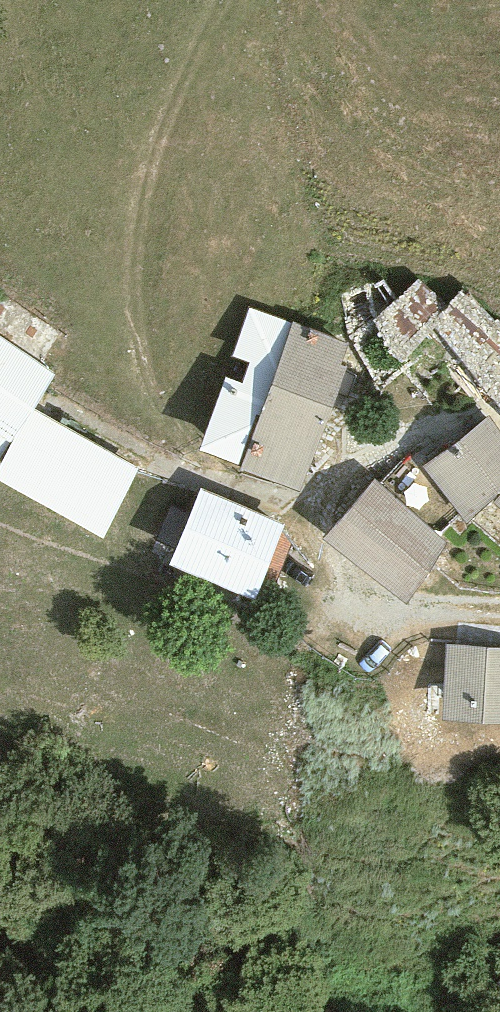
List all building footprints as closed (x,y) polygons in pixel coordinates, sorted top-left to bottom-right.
[(342,351),(241,316),(224,366),(240,372),(232,395),(214,388),(187,465),(289,501),(342,351)] [(44,384),(0,354),(0,447),(44,384)] [(132,480),(30,420),(0,470),(0,502),(88,554),(132,480)] [(417,473),(455,531),(483,505),(499,489),(499,454),(488,430),(417,473)] [(440,553),(366,488),(316,546),(390,610),(440,553)] [(483,505),(499,524),(499,489),(483,505)] [(277,537),(188,498),(151,579),(241,619),(277,537)] [(434,654),(428,734),(499,739),(499,660),(434,654)]
